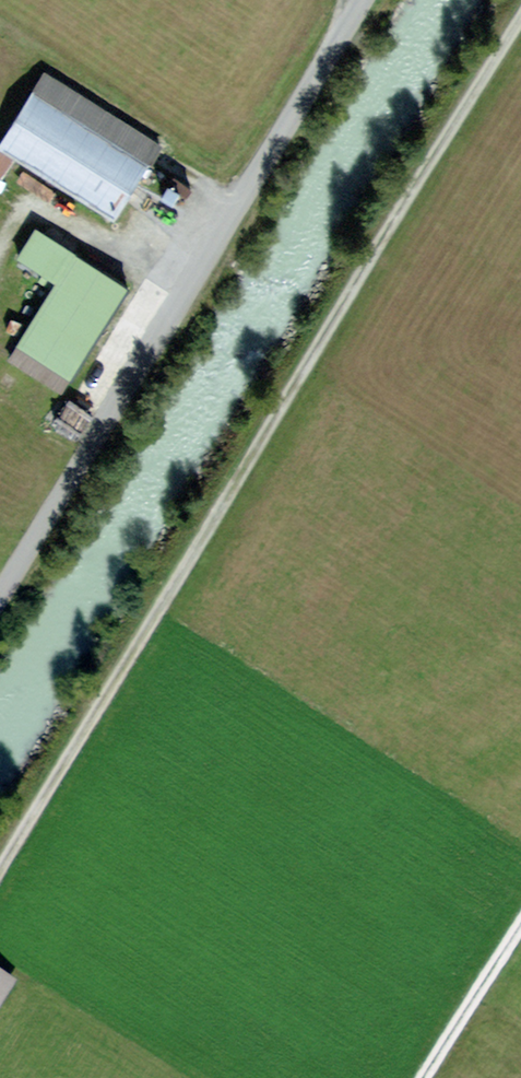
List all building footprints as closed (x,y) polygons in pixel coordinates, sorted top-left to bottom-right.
[(117,216),(136,185),(161,144),(44,72),(0,143),(0,178),(3,180),(18,155),(117,216)] [(128,283),(35,226),(16,257),(54,281),(15,343),(70,376),(128,283)] [(0,975),(0,1000),(11,982),(0,975)]
